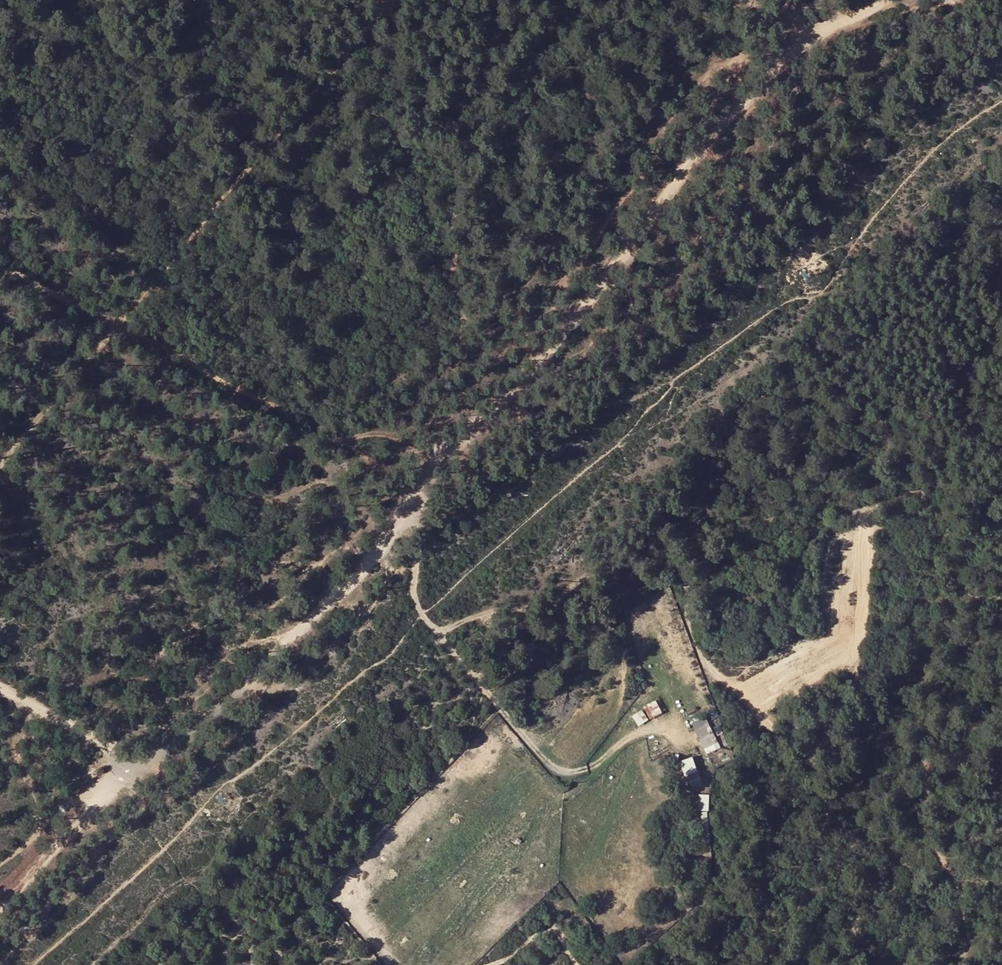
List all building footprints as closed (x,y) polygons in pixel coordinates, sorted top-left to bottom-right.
[(656,700),(643,706),(650,720),(663,713),(656,700)] [(649,719),(642,709),(632,716),(639,726),(649,719)] [(719,748),(715,740),(714,738),(710,729),(705,718),(692,724),(707,754),(719,748)] [(720,725),(710,729),(714,738),(724,733),(720,725)] [(721,737),(715,740),(719,748),(725,745),(721,737)] [(693,757),(680,761),(685,776),(686,775),(691,789),(703,784),(693,757)] [(698,810),(709,811),(709,794),(699,794),(698,810)] [(704,843),(710,842),(707,811),(701,812),(704,843)]
